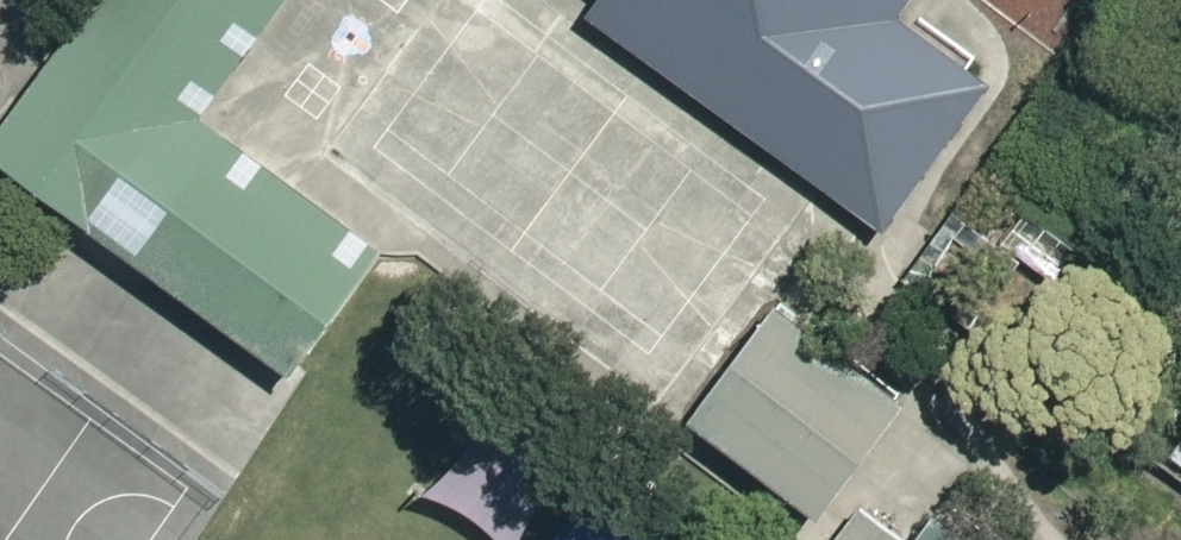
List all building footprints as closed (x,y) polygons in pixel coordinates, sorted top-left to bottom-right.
[(0,117),(0,165),(293,385),(385,264),(191,118),(281,0),(89,0),(0,117)] [(1007,0),(593,0),(574,26),(879,249),(1044,27),(1007,0)] [(904,413),(765,308),(674,428),(813,533),(904,413)] [(557,469),(483,412),(431,480),(505,537),(557,469)] [(899,465),(842,539),(998,539),(899,465)] [(572,497),(541,539),(632,539),(572,497)]
